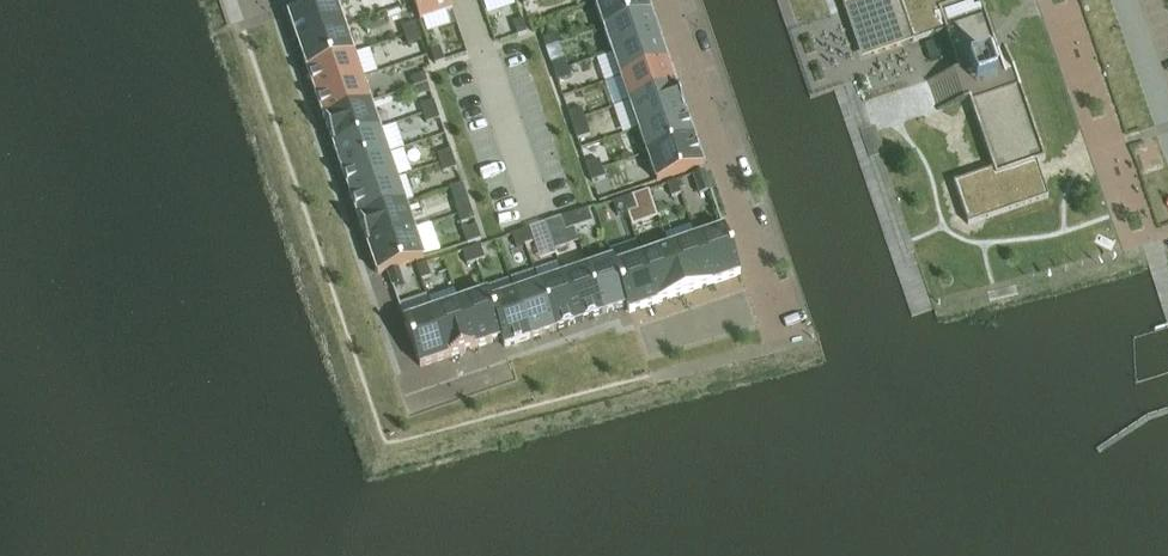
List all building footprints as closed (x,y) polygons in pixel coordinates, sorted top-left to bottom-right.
[(344,24),(335,0),(329,0),(289,14),(298,40),(344,24)] [(449,0),(414,0),(421,21),(453,10),(449,0)] [(603,24),(649,9),(646,0),(595,0),(603,24)] [(946,31),(959,70),(928,80),(938,111),(969,100),(994,170),(954,184),(969,225),(1048,198),(1037,163),(1046,160),(1006,46),(997,49),(981,0),(968,0),(950,6),(948,0),(841,0),(845,12),(855,8),(870,50),(911,36),(913,42),(946,31)] [(612,51),(658,35),(649,9),(603,24),(612,51)] [(514,23),(518,36),(528,33),(523,20),(514,23)] [(415,22),(402,27),(405,36),(418,31),(415,22)] [(298,40),(307,66),(353,50),(344,24),(298,40)] [(406,38),(408,45),(421,40),(419,33),(418,31),(405,36),(406,38)] [(543,40),(547,49),(560,44),(557,35),(543,40)] [(621,77),(667,61),(658,35),(612,51),(621,77)] [(431,52),(436,65),(445,62),(441,48),(431,52)] [(316,92),(361,76),(353,50),(307,66),(316,92)] [(568,69),(565,60),(552,64),(555,73),(568,69)] [(630,103),(676,87),(667,61),(621,77),(630,103)] [(555,73),(558,82),(571,78),(568,69),(555,73)] [(415,87),(428,83),(426,78),(425,73),(421,74),(411,78),(414,84),(415,87)] [(370,102),(361,76),(316,92),(325,118),(370,102)] [(630,103),(639,129),(685,114),(676,87),(630,103)] [(434,101),(421,105),(424,114),(437,109),(434,101)] [(379,128),(370,102),(325,118),(334,144),(379,128)] [(437,109),(424,114),(426,122),(427,123),(440,118),(440,117),(437,109)] [(586,119),(582,109),(569,113),(572,123),(586,119)] [(639,129),(648,156),(694,140),(685,114),(639,129)] [(572,123),(578,140),(591,135),(586,119),(572,123)] [(342,170),(388,154),(379,128),(334,144),(342,170)] [(648,156),(657,182),(703,166),(694,140),(648,156)] [(441,163),(454,159),(451,150),(437,154),(441,163)] [(397,180),(388,154),(342,170),(351,196),(397,180)] [(454,159),(441,163),(442,168),(444,172),(457,167),(455,163),(454,159)] [(603,169),(600,160),(586,165),(590,174),(603,169)] [(590,174),(593,182),(606,178),(603,169),(590,174)] [(693,176),(700,195),(712,191),(705,172),(693,176)] [(360,222),(406,206),(397,180),(351,196),(360,222)] [(668,184),(672,198),(681,194),(677,181),(668,184)] [(627,213),(636,210),(631,197),(622,200),(627,213)] [(622,200),(614,203),(618,216),(627,213),(622,200)] [(458,215),(472,210),(468,201),(455,206),(458,215)] [(369,248),(415,232),(406,206),(360,222),(369,248)] [(472,210),(458,215),(461,223),(475,219),(472,210)] [(579,211),(570,214),(572,222),(574,228),(583,225),(579,211)] [(572,222),(570,214),(545,223),(555,250),(570,245),(565,231),(574,228),(572,222)] [(477,226),(463,231),(467,243),(481,238),(477,226)] [(521,231),(525,244),(534,241),(533,239),(529,228),(521,231)] [(741,275),(725,229),(697,238),(713,284),(741,275)] [(512,234),(515,245),(516,248),(525,244),(521,231),(512,234)] [(424,258),(415,232),(369,248),(378,274),(424,258)] [(697,238),(669,248),(685,294),(713,284),(697,238)] [(481,245),(472,248),(476,261),(485,258),(484,256),(481,245)] [(476,261),(472,248),(463,251),(467,262),(467,264),(476,261)] [(642,258),(657,303),(685,294),(669,248),(642,258)] [(627,305),(630,313),(657,303),(642,258),(614,267),(627,305)] [(604,313),(627,305),(614,267),(611,259),(603,262),(588,267),(604,313)] [(422,265),(418,266),(422,279),(431,276),(427,263),(422,265)] [(604,313),(588,267),(563,275),(579,321),(604,313)] [(390,272),(394,286),(403,282),(399,269),(393,271),(390,272)] [(539,284),(555,330),(568,325),(579,321),(563,275),(562,276),(541,283),(540,284),(539,284)] [(551,331),(555,330),(539,284),(523,289),(514,292),(530,338),(551,331)] [(491,300),(488,292),(460,302),(476,347),(502,339),(503,338),(490,301),(491,300)] [(491,300),(490,301),(503,338),(502,339),(505,347),(530,338),(514,292),(491,300)] [(432,311),(448,357),(476,347),(460,302),(432,311)] [(432,311),(404,321),(420,367),(448,357),(432,311)]
